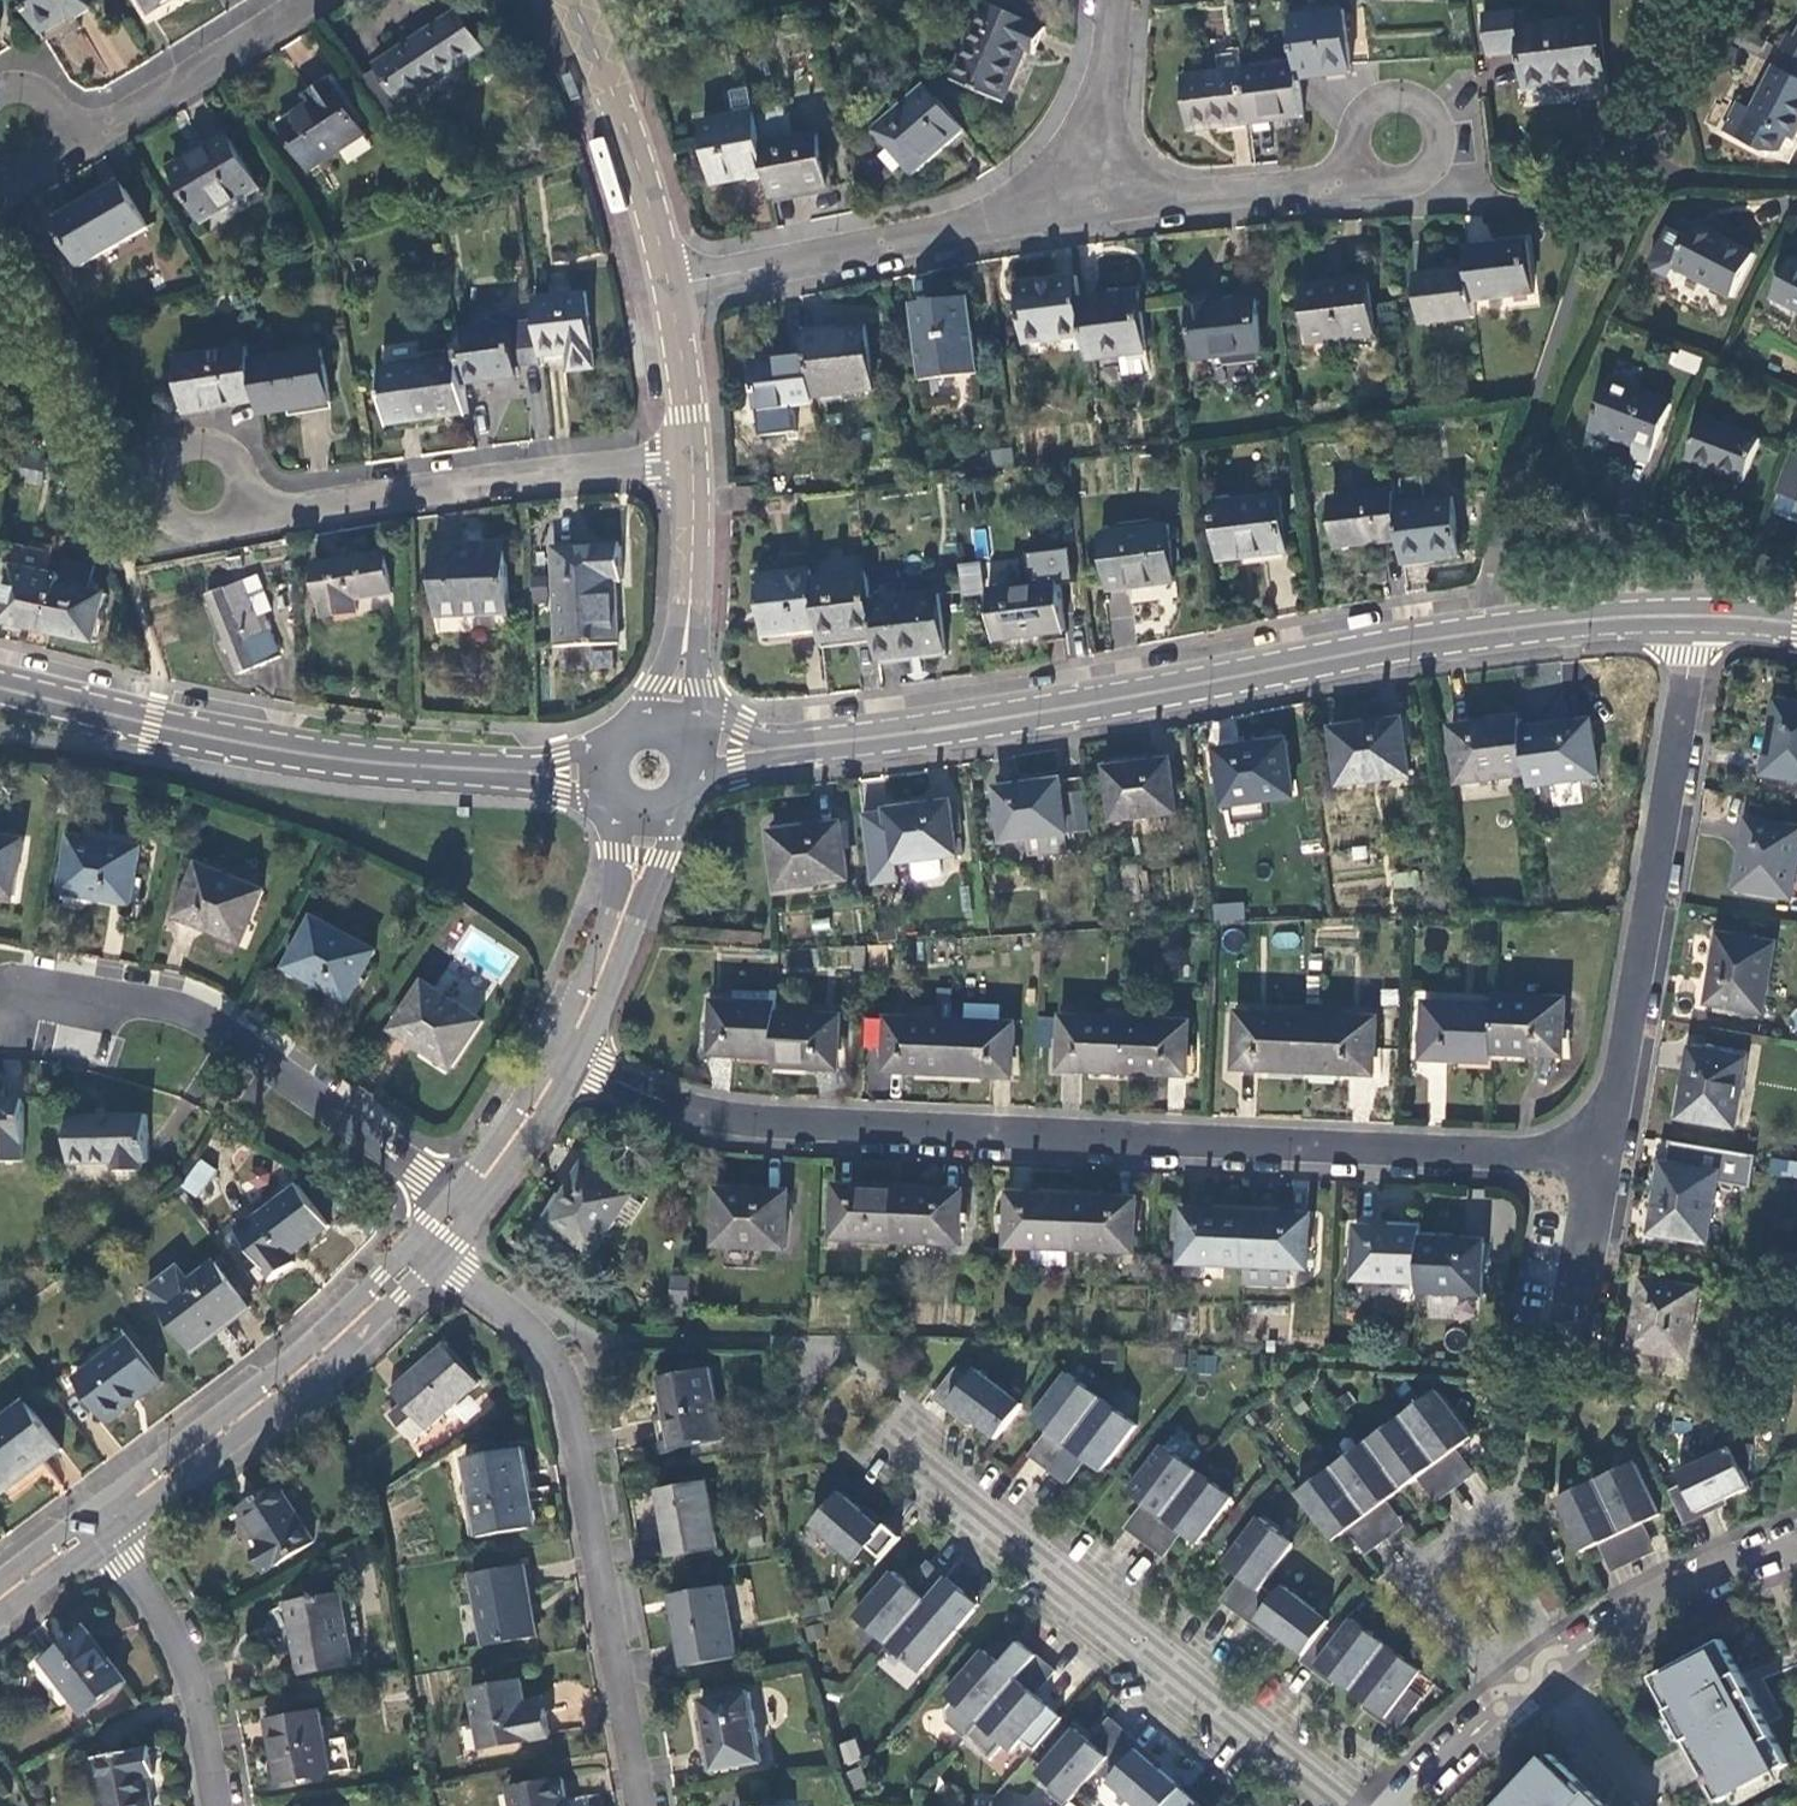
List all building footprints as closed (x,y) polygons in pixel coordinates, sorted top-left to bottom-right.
[(42,36),(74,17),(75,20),(91,11),(84,0),(20,0),(42,36)] [(148,15),(172,0),(139,0),(148,15)] [(986,3),(952,81),(1004,103),(1026,53),(1034,57),(1046,30),(986,3)] [(1342,10),(1290,17),(1296,64),(1299,81),(1351,75),(1342,10)] [(457,11),(429,30),(457,72),(485,53),(457,11)] [(1481,15),(1486,59),(1518,55),(1523,91),(1607,80),(1599,18),(1512,29),(1511,12),(1481,15)] [(457,72),(429,30),(374,67),(377,70),(360,81),(400,142),(417,131),(402,108),(457,72)] [(1779,49),(1786,53),(1796,59),(1796,37),(1788,32),(1779,49)] [(1217,56),(1219,73),(1183,78),(1190,133),(1250,126),(1243,71),(1241,53),(1217,56)] [(1786,53),(1778,68),(1775,67),(1753,109),(1738,102),(1722,130),(1766,154),(1778,152),(1785,139),(1792,139),(1796,130),(1796,59),(1786,53)] [(1296,64),(1243,71),(1250,126),(1303,119),(1299,81),(1296,64)] [(315,102),(280,126),(311,171),(365,134),(330,82),(310,95),(315,102)] [(926,89),(875,132),(911,174),(962,131),(926,89)] [(788,107),(756,113),(768,176),(773,200),(831,188),(821,135),(795,140),(788,107)] [(756,113),(703,123),(715,186),(768,176),(756,113)] [(203,153),(171,172),(202,223),(259,189),(226,134),(201,150),(203,153)] [(121,183),(53,224),(79,268),(147,227),(121,183)] [(1754,255),(1697,225),(1690,239),(1670,229),(1652,264),(1654,272),(1669,279),(1674,269),(1731,299),(1754,255)] [(1527,241),(1465,250),(1468,272),(1472,304),(1535,296),(1527,241)] [(1792,259),(1772,299),(1796,312),(1796,262),(1792,259)] [(1468,272),(1415,279),(1422,327),(1474,320),(1472,304),(1468,272)] [(1075,278),(1016,286),(1024,346),(1083,338),(1078,302),(1075,278)] [(1327,284),(1302,287),(1310,346),(1374,337),(1367,284),(1328,289),(1327,284)] [(588,293),(534,299),(538,323),(542,358),(569,354),(571,373),(594,370),(588,293)] [(1083,338),(1086,364),(1145,356),(1137,294),(1078,302),(1083,338)] [(1210,298),(1188,300),(1197,364),(1261,355),(1254,301),(1211,306),(1210,298)] [(966,300),(915,307),(925,381),(976,375),(966,300)] [(538,323),(456,334),(460,360),(463,386),(519,378),(518,369),(544,366),(542,358),(538,323)] [(866,325),(806,333),(809,357),(814,401),(874,393),(866,325)] [(250,345),(176,358),(185,415),(260,402),(253,362),(250,345)] [(1696,374),(1702,358),(1675,348),(1669,364),(1696,374)] [(323,350),(253,362),(260,402),(262,416),(332,404),(323,350)] [(809,357),(752,364),(758,413),(815,406),(814,401),(809,357)] [(460,360),(383,370),(391,426),(467,416),(463,386),(460,360)] [(1671,407),(1607,383),(1585,441),(1605,449),(1609,438),(1634,447),(1630,457),(1648,464),(1671,407)] [(39,401),(28,399),(24,418),(35,421),(39,401)] [(1759,442),(1702,419),(1686,459),(1744,481),(1759,442)] [(1796,455),(1780,499),(1796,505),(1796,456),(1796,455)] [(1393,494),(1329,502),(1335,550),(1399,542),(1395,505),(1393,494)] [(1281,497),(1215,505),(1222,562),(1288,554),(1281,497)] [(1461,559),(1453,498),(1395,505),(1403,567),(1461,559)] [(1167,527),(1099,536),(1107,594),(1175,584),(1167,527)] [(507,544),(436,547),(439,616),(510,613),(507,544)] [(620,547),(554,550),(558,647),(616,645),(614,582),(622,581),(620,547)] [(386,553),(315,566),(325,618),(358,611),(356,600),(393,594),(386,553)] [(987,584),(1026,581),(1024,556),(985,560),(987,584)] [(63,577),(49,635),(94,646),(106,595),(89,591),(94,567),(66,561),(63,577)] [(960,595),(982,594),(979,561),(957,562),(960,595)] [(49,635),(63,577),(16,566),(2,625),(49,635)] [(871,603),(867,572),(813,579),(819,631),(821,645),(875,638),(871,603)] [(812,573),(758,580),(765,638),(819,631),(813,579),(812,573)] [(245,582),(207,598),(238,675),(283,657),(272,631),(267,633),(245,582)] [(1057,584),(988,593),(994,641),(1063,632),(1057,584)] [(946,653),(938,594),(871,603),(875,638),(878,662),(946,653)] [(1796,780),(1796,704),(1777,701),(1765,775),(1796,780)] [(1520,720),(1452,728),(1459,782),(1527,774),(1521,729),(1520,720)] [(1402,721),(1332,731),(1339,787),(1410,778),(1402,721)] [(1590,721),(1521,729),(1527,774),(1529,787),(1597,778),(1590,721)] [(1295,798),(1287,742),(1217,752),(1225,807),(1295,798)] [(1172,762),(1107,771),(1114,820),(1178,811),(1172,762)] [(1066,833),(1060,781),(996,790),(1003,841),(1066,833)] [(950,804),(864,816),(874,887),(897,884),(895,864),(957,856),(950,804)] [(1793,899),(1796,876),(1796,829),(1748,821),(1737,889),(1793,899)] [(848,878),(840,824),(771,834),(779,888),(848,878)] [(140,849),(72,837),(63,893),(131,904),(140,849)] [(0,838),(0,894),(15,896),(24,842),(0,838)] [(263,893),(198,866),(176,919),(241,945),(263,893)] [(1215,923),(1244,921),(1243,902),(1213,904),(1215,923)] [(312,918),(287,969),(348,1001),(374,951),(312,918)] [(1708,1003),(1765,1012),(1776,944),(1719,935),(1708,1003)] [(424,984),(394,1031),(453,1069),(483,1022),(424,984)] [(712,1055),(775,1057),(777,1015),(777,1005),(768,1004),(768,992),(732,991),(731,1003),(714,1002),(712,1055)] [(1565,1056),(1566,1000),(1496,998),(1496,1005),(1494,1054),(1565,1056)] [(1494,1054),(1496,1005),(1424,1003),(1423,1060),(1494,1062),(1494,1054)] [(1237,1070),(1305,1073),(1307,1015),(1240,1013),(1237,1070)] [(839,1070),(841,1017),(777,1015),(775,1057),(775,1067),(839,1070)] [(1375,1076),(1377,1019),(1307,1015),(1305,1073),(1375,1076)] [(1125,1074),(1126,1021),(1065,1018),(1064,1072),(1125,1074)] [(949,1075),(951,1022),(889,1020),(887,1073),(949,1075)] [(1187,1076),(1189,1023),(1126,1021),(1125,1074),(1187,1076)] [(1013,1077),(1015,1024),(951,1022),(949,1075),(1013,1077)] [(1680,1118),(1735,1128),(1747,1058),(1692,1049),(1680,1118)] [(0,1101),(0,1163),(24,1162),(23,1101),(0,1101)] [(147,1116),(67,1118),(68,1166),(112,1165),(112,1174),(141,1173),(141,1164),(148,1164),(147,1116)] [(1668,1164),(1718,1172),(1717,1179),(1752,1185),(1757,1153),(1672,1139),(1668,1164)] [(200,1199),(217,1168),(197,1157),(180,1188),(200,1199)] [(1796,1177),(1796,1160),(1769,1158),(1767,1174),(1796,1177)] [(595,1255),(633,1194),(585,1164),(546,1224),(595,1255)] [(1663,1164),(1652,1232),(1707,1241),(1717,1179),(1718,1172),(1668,1164),(1663,1164)] [(901,1189),(838,1186),(835,1240),(898,1243),(901,1189)] [(298,1187),(235,1234),(271,1282),(295,1263),(291,1258),(328,1227),(298,1187)] [(788,1193),(720,1189),(717,1246),(785,1249),(788,1193)] [(901,1189),(898,1243),(960,1246),(962,1192),(901,1189)] [(1075,1197),(1011,1194),(1008,1246),(1072,1249),(1075,1197)] [(1135,1200),(1075,1197),(1072,1249),(1133,1252),(1135,1200)] [(1247,1213),(1183,1210),(1180,1264),(1245,1267),(1247,1213)] [(1309,1215),(1247,1213),(1245,1267),(1307,1269),(1309,1215)] [(1422,1231),(1357,1228),(1355,1279),(1419,1282),(1421,1237),(1422,1231)] [(1485,1240),(1421,1237),(1419,1282),(1419,1292),(1483,1295),(1485,1240)] [(180,1266),(150,1289),(162,1304),(157,1308),(191,1353),(250,1308),(216,1263),(192,1281),(180,1266)] [(686,1300),(687,1275),(670,1274),(669,1299),(686,1300)] [(1699,1290),(1644,1281),(1633,1348),(1688,1357),(1699,1290)] [(130,1341),(76,1382),(106,1420),(136,1397),(140,1400),(162,1383),(130,1341)] [(478,1384),(444,1344),(390,1390),(403,1405),(391,1415),(412,1439),(478,1384)] [(953,1370),(934,1395),(993,1442),(1020,1408),(975,1371),(967,1381),(953,1370)] [(710,1371),(658,1380),(663,1406),(654,1407),(655,1416),(664,1414),(668,1437),(656,1439),(658,1451),(722,1440),(710,1371)] [(1064,1377),(1029,1424),(1049,1438),(1031,1463),(1045,1473),(1099,1402),(1064,1377)] [(1436,1391),(1401,1416),(1436,1463),(1454,1488),(1469,1477),(1450,1453),(1471,1438),(1436,1391)] [(1099,1402),(1045,1473),(1060,1484),(1078,1459),(1100,1475),(1134,1427),(1099,1402)] [(0,1424),(0,1490),(4,1495),(62,1451),(26,1404),(0,1424)] [(1436,1463),(1401,1416),(1366,1442),(1401,1489),(1436,1463)] [(1366,1442),(1331,1468),(1366,1514),(1401,1489),(1366,1442)] [(1161,1447),(1127,1494),(1147,1509),(1128,1533),(1143,1544),(1196,1473),(1161,1447)] [(1749,1486),(1730,1447),(1678,1472),(1683,1483),(1668,1490),(1684,1524),(1699,1517),(1696,1511),(1749,1486)] [(524,1448),(464,1458),(477,1536),(528,1527),(523,1493),(531,1491),(524,1448)] [(1597,1484),(1621,1536),(1635,1564),(1651,1557),(1638,1529),(1661,1518),(1636,1465),(1597,1484)] [(1366,1514),(1331,1468),(1297,1493),(1332,1540),(1352,1525),(1370,1550),(1385,1539),(1366,1514)] [(1196,1473),(1143,1544),(1157,1555),(1175,1530),(1197,1545),(1231,1498),(1196,1473)] [(705,1483),(659,1491),(670,1557),(717,1549),(705,1483)] [(1621,1536),(1597,1484),(1557,1502),(1582,1555),(1621,1536)] [(279,1487),(239,1511),(261,1548),(254,1552),(267,1574),(315,1545),(279,1487)] [(840,1493),(811,1526),(855,1564),(863,1555),(875,1566),(896,1542),(840,1493)] [(1259,1517),(1223,1564),(1245,1580),(1229,1601),(1242,1611),(1261,1586),(1293,1543),(1259,1517)] [(891,1573),(853,1617),(886,1646),(944,1578),(931,1566),(911,1590),(891,1573)] [(524,1567),(471,1576),(483,1646),(536,1637),(524,1567)] [(958,1590),(944,1578),(886,1646),(919,1674),(957,1630),(938,1613),(958,1590)] [(1261,1586),(1242,1611),(1303,1656),(1325,1626),(1328,1622),(1281,1587),(1275,1596),(1261,1586)] [(723,1588),(671,1597),(684,1667),(735,1658),(723,1588)] [(341,1594),(286,1605),(300,1676),(355,1665),(341,1594)] [(1325,1626),(1303,1656),(1351,1692),(1386,1645),(1351,1619),(1338,1636),(1325,1626)] [(85,1630),(44,1661),(84,1714),(125,1683),(85,1630)] [(1644,1682),(1679,1748),(1686,1760),(1697,1780),(1711,1805),(1722,1800),(1785,1766),(1790,1764),(1740,1671),(1739,1670),(1722,1639),(1644,1682)] [(982,1652),(944,1696),(977,1725),(1035,1657),(1022,1645),(1002,1669),(982,1652)] [(1386,1645),(1351,1692),(1399,1728),(1421,1698),(1408,1688),(1420,1671),(1386,1645)] [(1035,1657),(977,1725),(1010,1753),(1048,1709),(1029,1692),(1048,1668),(1035,1657)] [(521,1680),(471,1688),(481,1749),(549,1737),(544,1708),(526,1711),(521,1680)] [(750,1693),(701,1702),(714,1773),(763,1764),(750,1693)] [(321,1711),(268,1720),(279,1784),(332,1775),(321,1711)] [(1075,1728),(1037,1772),(1070,1800),(1104,1761),(1108,1756),(1075,1728)] [(1108,1781),(1136,1805),(1164,1805),(1180,1788),(1125,1737),(1108,1756),(1104,1761),(1116,1772),(1108,1781)] [(844,1765),(860,1761),(855,1739),(838,1743),(844,1765)] [(94,1760),(103,1805),(152,1805),(146,1779),(155,1777),(149,1748),(94,1760)] [(1503,1805),(1597,1805),(1575,1785),(1579,1781),(1551,1755),(1503,1805)] [(509,1789),(512,1805),(568,1805),(564,1779),(509,1789)] [(1180,1788),(1164,1805),(1201,1805),(1180,1788)]
